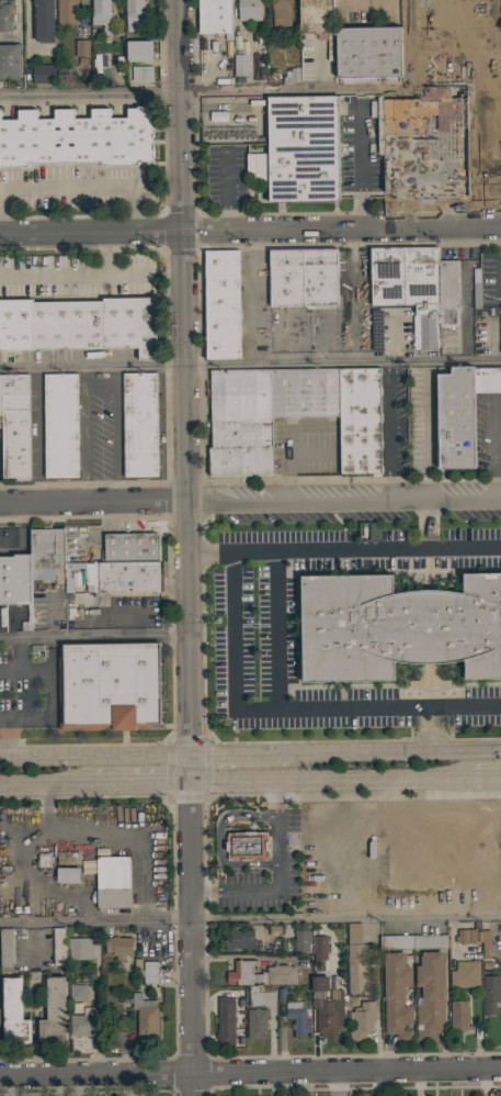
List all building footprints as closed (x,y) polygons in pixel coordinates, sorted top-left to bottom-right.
[(12,31),(0,31),(0,0),(12,0),(12,13),(13,13),(13,22),(12,22),(12,31)] [(33,3),(33,0),(53,0),(54,42),(38,43),(38,41),(35,42),(34,3),(33,3)] [(57,24),(57,0),(76,0),(76,24),(57,24)] [(92,15),(92,0),(110,0),(110,22),(111,22),(111,34),(100,34),(100,24),(91,24),(91,15),(92,15)] [(126,32),(125,0),(144,0),(144,18),(140,18),(141,31),(126,32)] [(198,33),(198,0),(231,0),(231,38),(224,38),(224,33),(198,33)] [(238,21),(238,0),(259,0),(259,10),(261,10),(261,20),(238,21)] [(271,8),(271,0),(291,0),(291,25),(283,25),(283,26),(272,26),(272,8),(271,8)] [(299,34),(299,0),(333,0),(333,33),(332,33),(333,60),(328,60),(327,33),(299,34)] [(400,26),(399,0),(422,0),(422,11),(434,11),(434,38),(423,38),(423,41),(419,41),(419,38),(409,38),(409,48),(400,48),(400,26)] [(400,26),(400,48),(401,76),(337,77),(337,34),(333,34),(333,27),(400,26)] [(77,40),(77,38),(89,38),(89,56),(75,57),(75,40),(77,40)] [(151,40),(152,60),(128,61),(128,60),(126,60),(126,41),(151,40)] [(20,78),(0,78),(0,42),(4,42),(4,44),(20,43),(20,56),(21,56),(21,75),(20,75),(20,78)] [(249,76),(234,76),(234,54),(248,54),(249,76)] [(55,65),(55,82),(41,82),(41,88),(34,88),(34,82),(33,82),(33,65),(55,65)] [(151,66),(152,80),(132,81),(130,66),(151,66)] [(291,85),(282,85),(282,76),(283,76),(283,70),(289,70),(289,67),(299,67),(299,82),(291,82),(291,85)] [(75,88),(57,88),(56,68),(69,68),(69,71),(72,71),(72,72),(73,72),(75,88)] [(466,92),(500,92),(500,198),(467,199),(466,122),(464,122),(464,118),(466,118),(466,92)] [(338,96),(338,114),(340,114),(340,143),(339,143),(339,155),(340,155),(340,187),(339,187),(339,201),(269,202),(266,97),(338,96)] [(27,167),(0,167),(0,120),(18,120),(16,110),(36,110),(36,120),(54,119),(54,109),(73,109),(73,119),(90,119),(90,109),(110,109),(110,118),(126,118),(126,108),(136,108),(136,105),(151,105),(152,161),(137,161),(137,165),(101,166),(101,161),(27,163),(27,167)] [(439,314),(436,314),(436,348),(413,348),(412,315),(414,315),(414,304),(402,304),(402,309),(394,309),(394,304),(392,304),(392,306),(383,306),(383,305),(371,305),(369,247),(437,247),(437,260),(439,309),(439,314)] [(306,305),(282,306),(282,309),(272,310),(272,306),(270,306),(269,249),(305,248),(306,305)] [(337,248),(338,305),(312,305),(312,309),(306,309),(306,305),(305,248),(337,248)] [(239,358),(205,359),(204,250),(238,249),(239,358)] [(457,260),(457,269),(464,268),(464,282),(457,282),(457,283),(464,283),(464,297),(458,297),(458,299),(460,299),(460,305),(458,305),(458,310),(455,310),(455,323),(442,323),(442,309),(439,309),(437,260),(457,260)] [(138,348),(0,350),(0,299),(32,299),(32,302),(103,301),(103,299),(155,298),(156,360),(138,360),(138,348)] [(379,353),(378,314),(367,314),(368,353),(379,353)] [(474,392),(475,468),(439,468),(436,367),(472,366),(472,368),(474,392)] [(472,368),(500,367),(500,392),(474,392),(472,368)] [(271,369),(338,368),(339,421),(326,421),(326,416),(281,417),(281,440),(272,440),(271,369)] [(338,368),(379,368),(379,387),(380,387),(380,395),(379,395),(379,414),(380,414),(382,422),(379,422),(380,466),(382,466),(382,473),(380,473),(340,474),(339,421),(338,368)] [(272,476),(208,477),(208,448),(210,448),(209,370),(271,369),(272,440),(272,476)] [(156,372),(158,477),(124,477),(122,372),(156,372)] [(77,373),(78,477),(44,478),(43,373),(77,373)] [(1,479),(0,429),(0,424),(0,422),(0,376),(26,376),(29,482),(13,482),(13,479),(1,479)] [(62,570),(54,570),(54,581),(41,582),(41,581),(29,581),(29,556),(29,530),(62,529),(62,564),(62,570)] [(157,538),(157,562),(101,563),(101,535),(155,534),(157,538)] [(25,605),(0,606),(0,558),(12,558),(12,556),(29,556),(29,581),(30,626),(25,626),(25,605)] [(62,564),(101,563),(157,562),(158,575),(160,575),(161,593),(158,593),(102,594),(102,599),(93,600),(93,595),(91,595),(91,593),(84,593),(83,569),(62,570),(62,564)] [(463,573),(500,572),(500,679),(464,680),(464,659),(451,662),(441,663),(424,664),(418,663),(394,660),(394,680),(303,682),(300,575),(392,573),(394,593),(403,591),(420,590),(436,590),(453,591),(463,592),(463,573)] [(160,642),(161,723),(150,724),(150,729),(58,730),(58,727),(57,647),(61,647),(61,644),(160,642)] [(265,832),(265,859),(227,860),(226,832),(265,832)] [(78,853),(78,866),(56,866),(56,853),(78,853)] [(129,908),(96,908),(94,859),(128,858),(129,908)] [(79,870),(78,885),(55,884),(56,869),(79,870)] [(476,943),(464,943),(464,944),(460,944),(460,943),(455,943),(455,937),(457,937),(457,929),(474,929),(474,921),(479,921),(479,929),(475,929),(476,943)] [(367,992),(348,992),(346,924),(361,924),(362,944),(367,944),(367,992)] [(9,966),(0,966),(0,929),(13,928),(14,963),(9,963),(9,966)] [(53,928),(71,928),(71,935),(66,935),(67,961),(60,961),(60,965),(53,965),(53,928)] [(225,949),(225,937),(229,937),(229,930),(253,930),(253,939),(254,939),(254,949),(225,949)] [(308,930),(308,932),(311,932),(311,940),(308,940),(308,952),(295,952),(295,935),(294,935),(294,930),(308,930)] [(490,950),(482,950),(482,942),(477,942),(476,931),(481,931),(481,930),(490,930),(490,950)] [(93,959),(69,960),(69,949),(67,949),(67,938),(91,938),(91,931),(99,931),(99,946),(93,946),(93,959)] [(446,935),(446,948),(379,950),(379,936),(446,935)] [(314,937),(326,936),(327,960),(314,961),(314,937)] [(133,955),(125,955),(125,961),(115,961),(115,955),(113,955),(113,952),(105,952),(105,938),(113,938),(113,937),(118,937),(118,938),(133,938),(133,955)] [(411,986),(405,986),(405,999),(402,999),(402,1005),(412,1005),(412,1025),(409,1025),(409,1030),(412,1030),(412,1041),(396,1041),(396,1035),(384,1035),(383,952),(405,952),(405,966),(411,966),(411,986)] [(445,989),(443,989),(444,1033),(433,1033),(433,1040),(415,1041),(415,1005),(421,1005),(421,985),(415,986),(415,966),(420,966),(420,955),(422,955),(422,952),(442,952),(442,962),(444,962),(445,989)] [(157,961),(157,983),(144,983),(144,976),(139,976),(139,970),(134,970),(134,959),(140,959),(140,970),(144,970),(144,962),(157,961)] [(262,985),(262,982),(251,982),(251,985),(236,985),(236,983),(226,983),(226,971),(235,971),(234,961),(257,960),(257,965),(251,965),(252,974),(261,974),(261,971),(266,971),(266,968),(273,966),(273,965),(289,965),(289,966),(296,966),(296,969),(300,969),(301,978),(296,978),(296,984),(262,985)] [(479,986),(449,987),(449,971),(456,971),(455,961),(479,961),(479,986)] [(45,974),(49,974),(49,977),(65,976),(67,1040),(57,1040),(57,1042),(38,1043),(38,1019),(46,1019),(45,974)] [(500,975),(500,978),(500,988),(500,1007),(498,1007),(498,1014),(483,1015),(482,975),(500,975)] [(311,998),(311,976),(321,976),(321,977),(328,977),(328,991),(341,989),(341,997),(342,997),(343,1026),(337,1026),(337,1039),(326,1039),(326,1038),(320,1038),(320,1033),(317,1033),(316,1008),(320,1008),(320,998),(311,998)] [(11,1043),(11,1040),(3,1040),(2,977),(21,977),(22,1020),(30,1019),(31,1042),(11,1043)] [(87,1002),(69,1002),(69,984),(86,984),(87,1002)] [(158,1035),(137,1036),(137,1009),(132,1009),(132,993),(141,993),(141,1000),(157,1000),(157,1006),(158,1006),(158,1035)] [(234,1017),(235,1017),(235,1020),(234,1020),(234,1035),(236,1035),(236,1038),(235,1038),(235,1044),(218,1045),(218,1039),(216,1039),(216,1033),(217,1033),(217,997),(234,997),(234,1017)] [(375,1024),(373,1024),(373,1031),(367,1032),(367,1033),(365,1033),(366,1041),(349,1041),(349,1030),(355,1029),(355,1024),(352,1025),(352,1022),(348,1022),(348,1015),(352,1015),(352,1007),(361,1007),(361,1002),(374,1000),(375,1024)] [(468,1029),(464,1029),(465,1032),(458,1032),(458,1029),(451,1029),(449,1002),(467,1000),(468,1029)] [(306,1002),(306,1020),(310,1020),(310,1032),(306,1032),(306,1038),(294,1038),(294,1029),(292,1029),(291,1024),(293,1024),(293,1018),(285,1018),(285,1002),(306,1002)] [(96,1036),(70,1036),(70,1015),(83,1015),(82,1007),(95,1007),(96,1036)] [(266,1009),(266,1039),(248,1039),(247,1009),(249,1009),(266,1009)]
